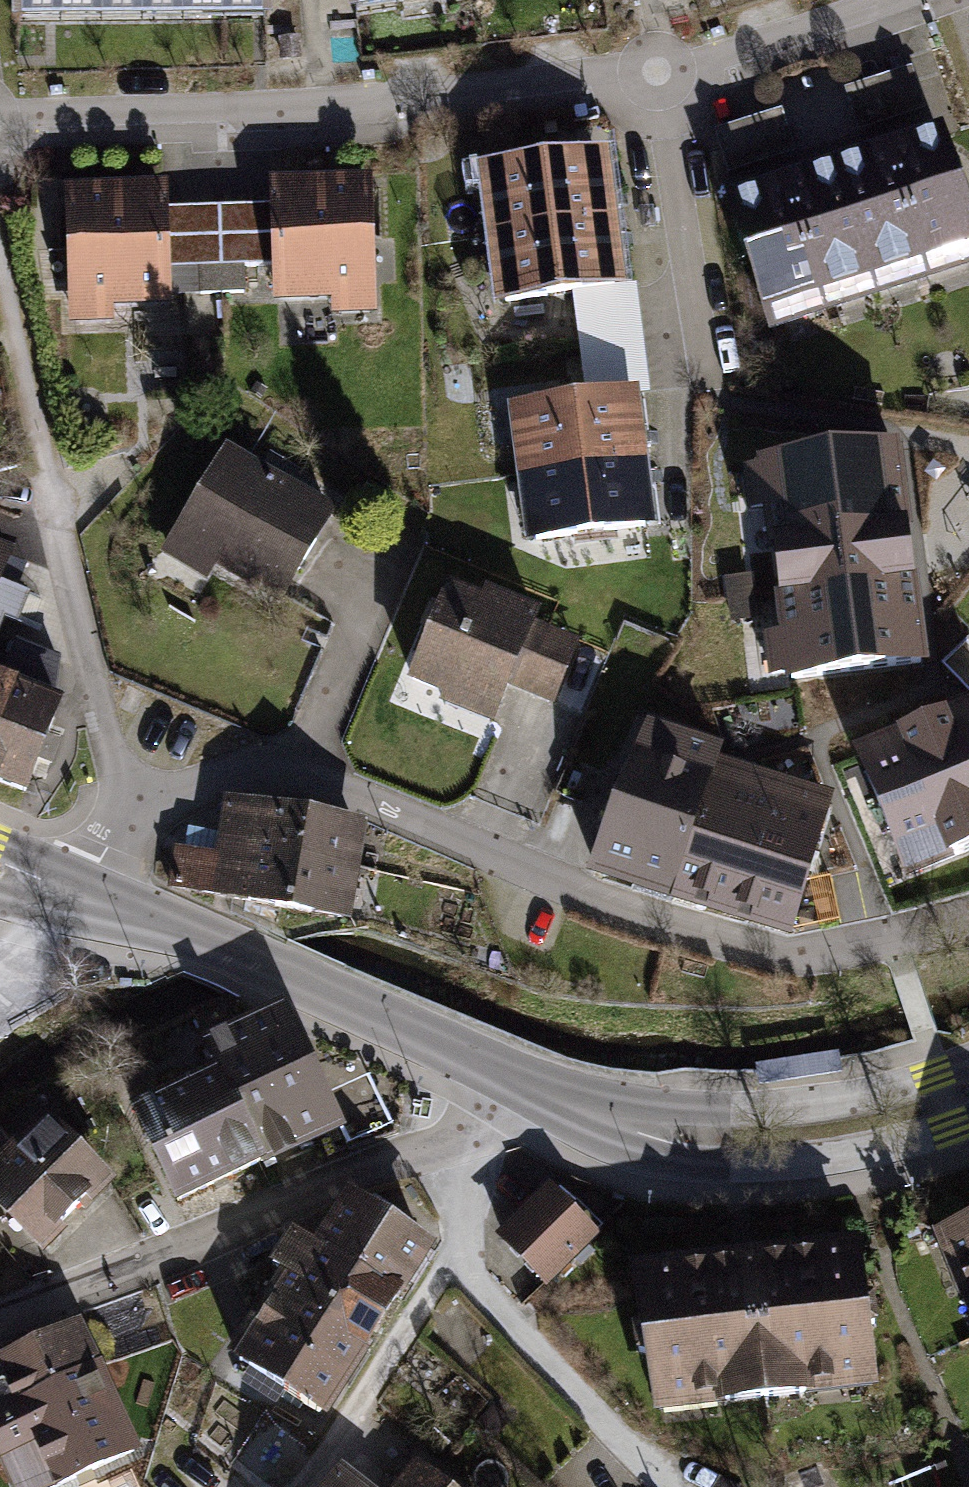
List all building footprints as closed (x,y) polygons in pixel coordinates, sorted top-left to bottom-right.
[(18,35),(281,30),(280,0),(18,0),(18,35)] [(356,19),(485,0),(353,0),(356,19)] [(939,290),(968,281),(968,191),(945,112),(891,128),(939,290)] [(885,306),(939,290),(891,128),(837,144),(885,306)] [(837,144),(783,160),(831,322),(885,306),(837,144)] [(485,176),(499,319),(576,307),(635,299),(616,160),(485,176)] [(777,338),(831,322),(783,160),(728,176),(777,338)] [(275,269),(276,311),(384,309),(377,182),(273,186),(273,211),(275,269)] [(67,193),(68,314),(175,312),(174,269),(172,214),(171,190),(67,193)] [(273,211),(172,214),(174,269),(275,269),(273,211)] [(635,299),(576,307),(591,402),(641,396),(651,392),(640,297),(635,299)] [(510,413),(527,554),(660,540),(641,396),(591,402),(510,413)] [(916,426),(741,447),(755,560),(930,539),(916,426)] [(340,514),(230,449),(161,558),(208,585),(216,571),(288,608),(340,514)] [(930,539),(755,560),(769,678),(945,657),(930,539)] [(10,553),(0,549),(0,579),(10,553)] [(16,589),(0,582),(0,628),(16,589)] [(479,610),(447,597),(412,681),(498,716),(510,687),(533,630),(538,618),(485,597),(479,610)] [(608,661),(533,630),(510,687),(584,719),(608,661)] [(25,792),(58,706),(53,704),(58,660),(18,643),(2,684),(0,683),(0,782),(25,792)] [(641,718),(593,866),(672,893),(717,756),(721,744),(641,718)] [(870,759),(914,876),(968,856),(968,722),(870,759)] [(717,756),(672,893),(723,909),(768,772),(717,756)] [(768,772),(723,909),(788,930),(833,795),(768,772)] [(229,798),(220,852),(358,873),(367,820),(229,798)] [(352,914),(358,873),(220,852),(177,845),(170,885),(352,914)] [(224,1064),(140,1104),(183,1193),(333,1122),(277,1005),(211,1037),(224,1064)] [(46,1132),(0,1172),(0,1227),(34,1265),(106,1201),(46,1132)] [(554,1185),(501,1237),(548,1285),(601,1233),(554,1185)] [(432,1246),(348,1191),(313,1243),(288,1228),(265,1265),(275,1270),(223,1358),(325,1420),(432,1246)] [(936,1236),(968,1327),(968,1224),(936,1236)] [(856,1239),(639,1267),(659,1416),(875,1388),(856,1239)] [(91,1364),(73,1322),(0,1354),(0,1404),(91,1364)] [(109,1406),(91,1364),(0,1404),(0,1454),(109,1406)] [(12,1486),(38,1486),(128,1448),(109,1406),(0,1454),(0,1460),(12,1486)] [(411,1460),(391,1486),(448,1486),(411,1460)] [(339,1468),(324,1486),(364,1486),(339,1468)]
